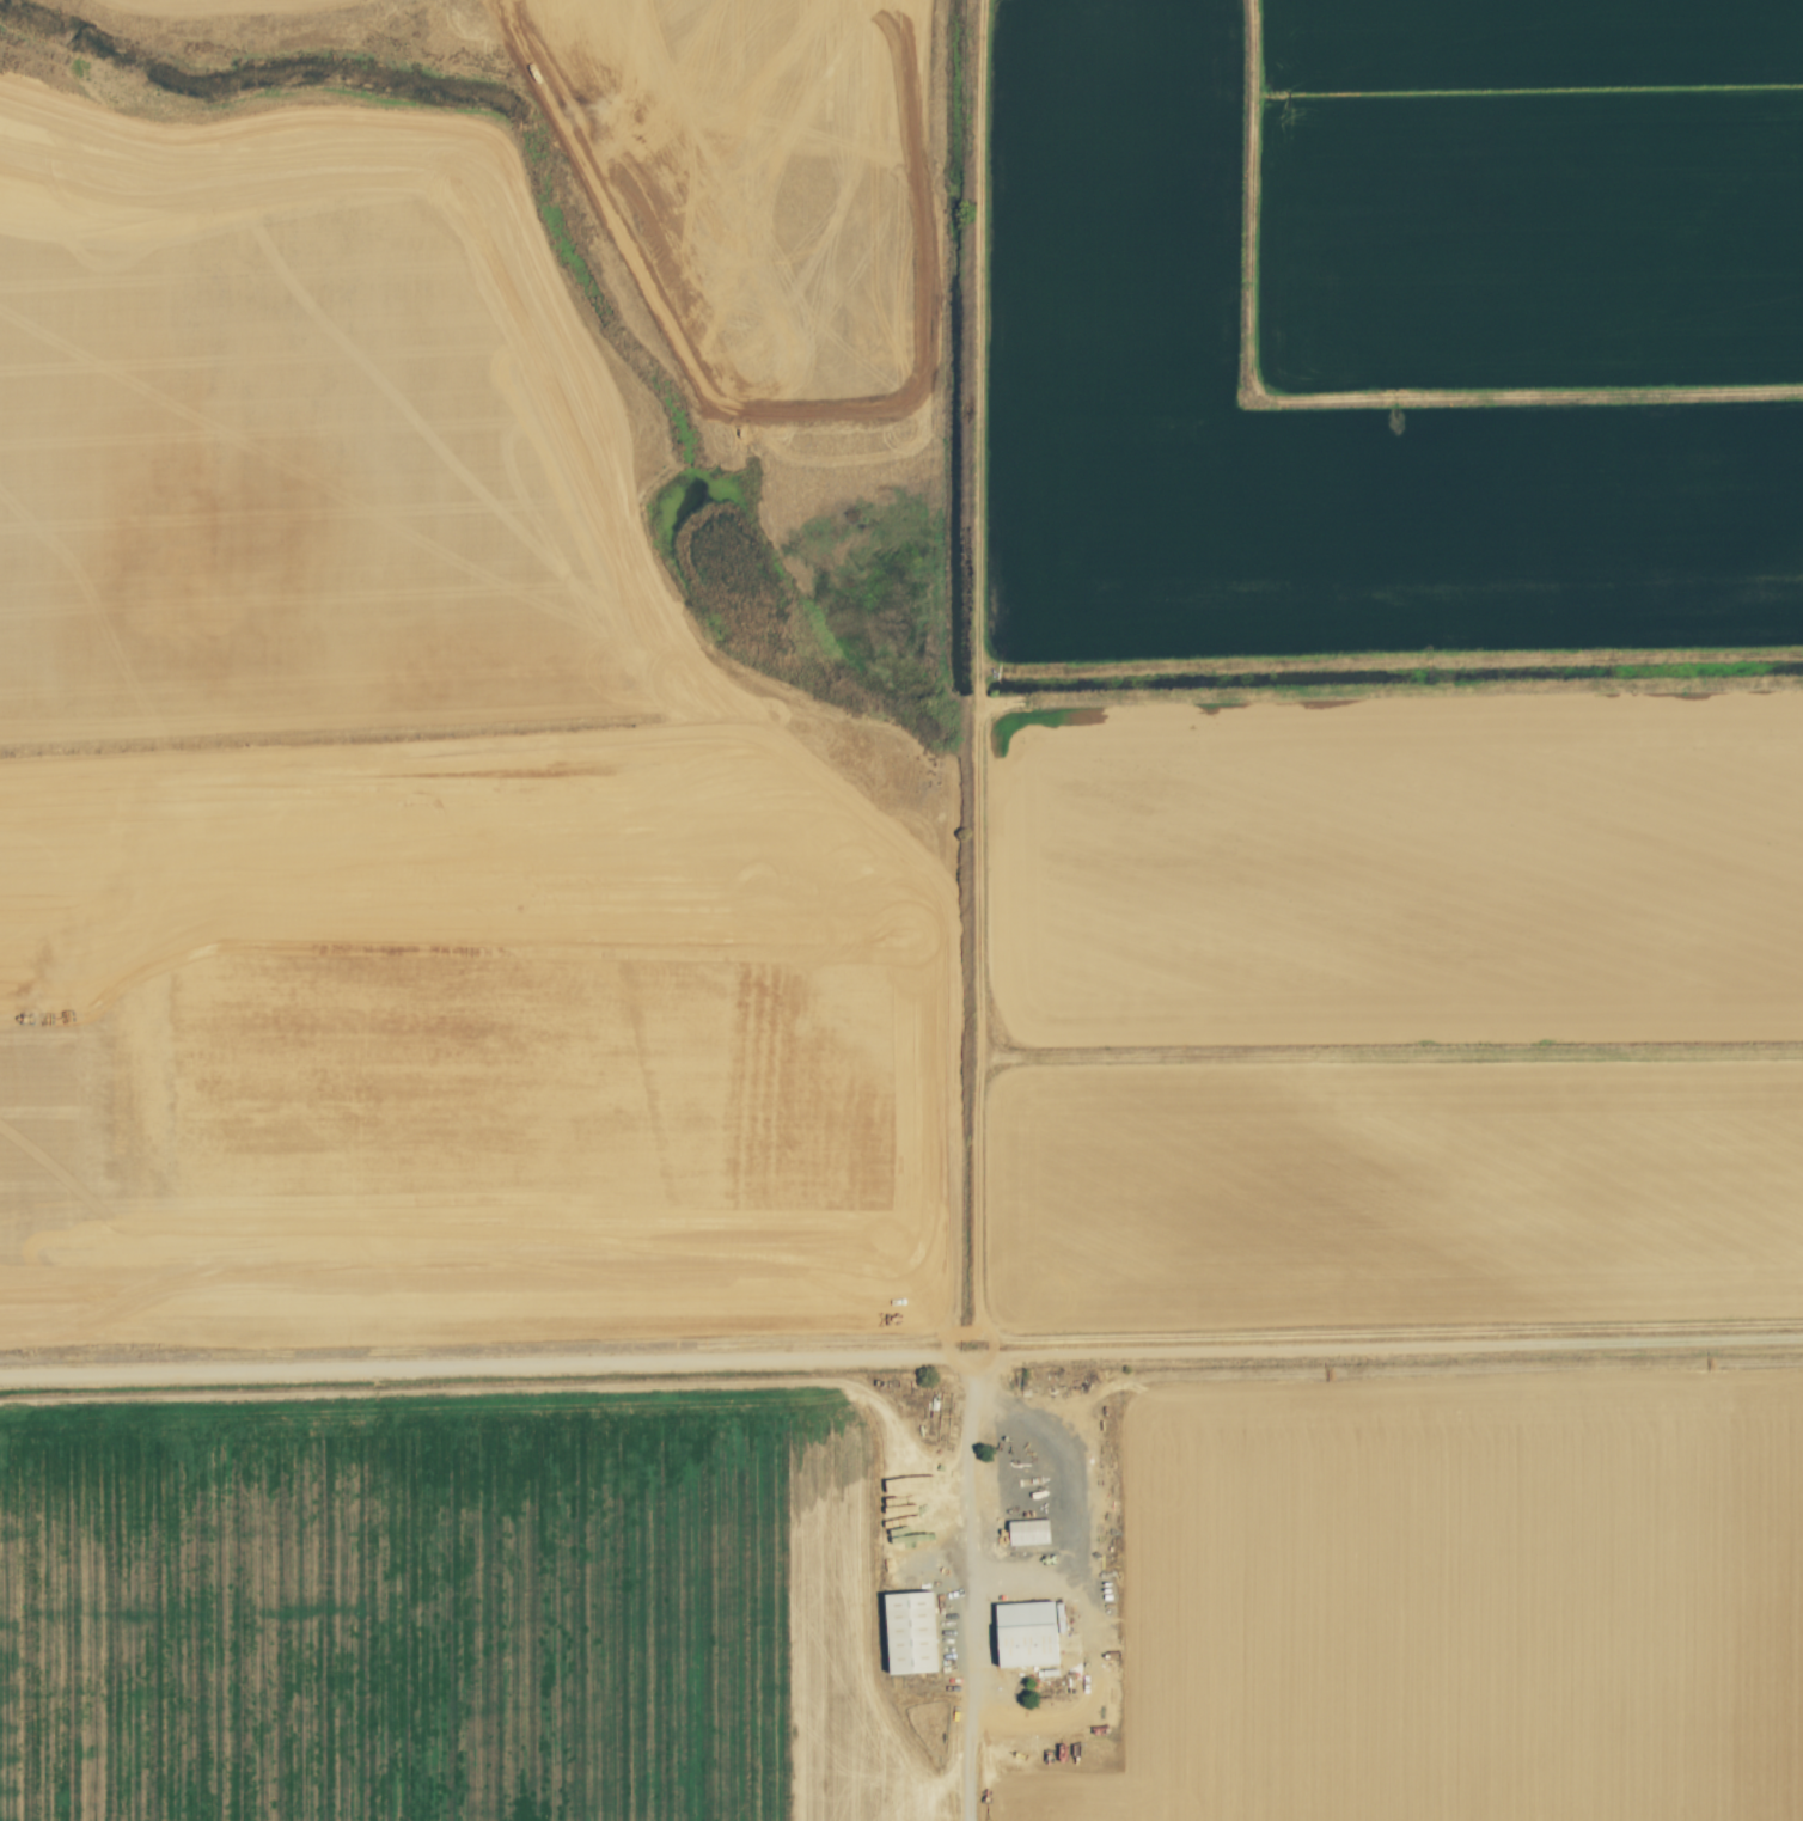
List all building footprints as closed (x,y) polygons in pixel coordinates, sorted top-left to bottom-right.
[(1011,1544),(1050,1543),(1050,1520),(1010,1521),(1011,1544)] [(939,1671),(936,1591),(888,1593),(891,1673),(939,1671)] [(1001,1666),(1060,1664),(1058,1602),(998,1604),(1001,1666)]
